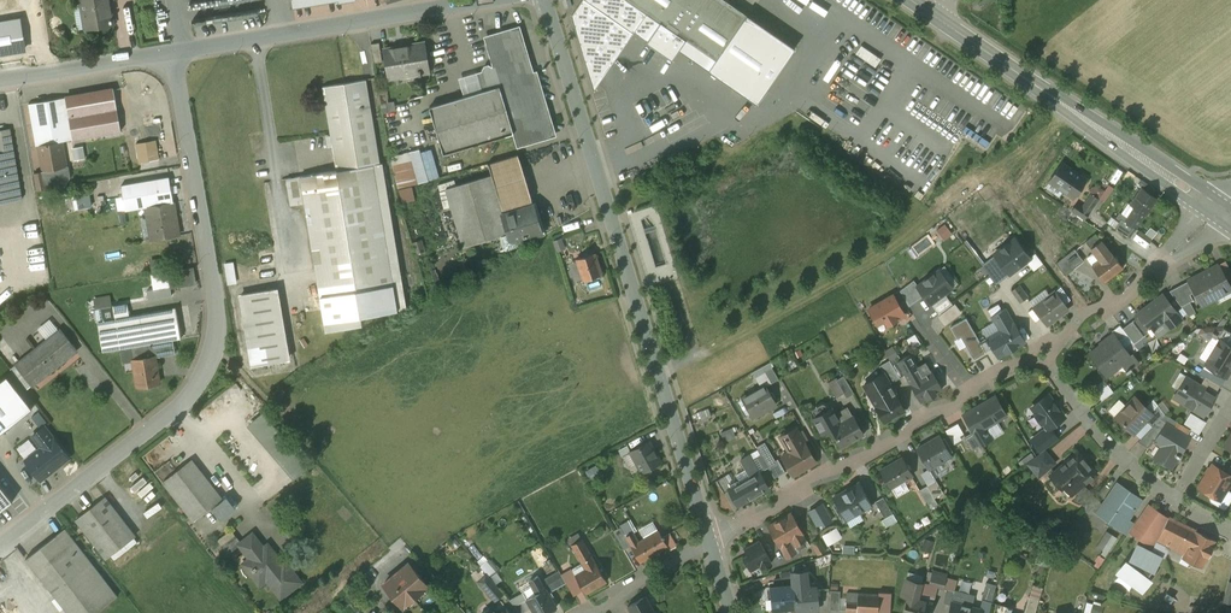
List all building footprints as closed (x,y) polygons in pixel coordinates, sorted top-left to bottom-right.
[(86,28),(114,23),(110,0),(81,0),(86,28)] [(717,61),(748,15),(725,0),(628,0),(717,61)] [(978,4),(982,9),(994,0),(983,0),(978,4)] [(612,17),(592,46),(610,58),(630,29),(612,17)] [(518,29),(486,39),(494,68),(492,69),(491,68),(489,66),(486,67),(484,70),(485,71),(477,73),(482,91),(500,86),(514,133),(517,144),(553,133),(536,74),(532,75),(518,29)] [(410,44),(407,47),(396,49),(392,47),(384,48),(389,79),(420,74),(420,77),(422,76),(422,74),(429,73),(425,42),(410,44)] [(379,43),(372,44),(375,62),(382,61),(379,43)] [(862,43),(856,52),(877,65),(882,57),(862,43)] [(669,67),(661,78),(667,82),(675,70),(669,67)] [(364,80),(322,87),(336,170),(374,163),(374,164),(381,163),(364,80)] [(482,91),(430,107),(444,154),(514,133),(500,86),(482,91)] [(114,89),(65,97),(30,103),(37,145),(39,145),(63,141),(122,131),(114,89)] [(0,130),(0,204),(22,200),(10,128),(0,130)] [(156,140),(137,143),(140,162),(159,159),(156,140)] [(63,141),(39,145),(43,170),(55,168),(57,179),(69,177),(63,141)] [(440,177),(433,146),(391,155),(398,186),(440,177)] [(504,215),(532,207),(518,157),(489,166),(492,175),(504,215)] [(1087,179),(1061,162),(1048,181),(1074,198),(1087,179)] [(336,170),(298,177),(325,332),(361,325),(360,316),(397,310),(374,164),(374,163),(336,170)] [(55,168),(43,170),(44,171),(35,173),(37,190),(65,185),(69,177),(57,179),(55,168)] [(492,175),(446,189),(463,247),(501,236),(509,233),(503,215),(504,215),(492,175),(491,175),(492,175)] [(170,177),(121,186),(126,210),(146,206),(173,202),(174,202),(170,177)] [(414,185),(401,187),(402,201),(416,199),(414,185)] [(1157,198),(1142,188),(1131,204),(1135,207),(1145,215),(1146,215),(1157,198)] [(1091,194),(1084,205),(1092,210),(1099,199),(1091,194)] [(173,202),(146,206),(148,218),(150,228),(152,240),(180,235),(176,211),(175,211),(173,202)] [(1090,212),(1077,204),(1072,211),(1085,220),(1090,212)] [(504,215),(503,215),(509,233),(511,241),(517,239),(542,231),(534,206),(532,207),(504,215)] [(1135,207),(1130,214),(1123,209),(1116,220),(1133,232),(1145,215),(1135,207)] [(148,218),(140,220),(142,229),(147,229),(150,228),(148,218)] [(509,233),(501,236),(504,248),(507,249),(517,246),(519,243),(517,239),(511,241),(509,233)] [(1096,234),(1086,242),(1091,249),(1093,247),(1101,240),(1096,234)] [(995,254),(1010,276),(1033,260),(1018,238),(995,254)] [(1110,252),(1101,240),(1093,247),(1091,249),(1094,252),(1100,260),(1093,265),(1092,266),(1105,282),(1124,268),(1111,251),(1110,252)] [(1075,249),(1056,264),(1066,276),(1084,261),(1075,249)] [(594,252),(586,255),(585,252),(577,254),(578,257),(576,257),(583,279),(601,273),(594,252)] [(1094,252),(1087,258),(1093,265),(1100,260),(1094,252)] [(226,261),(228,283),(237,282),(235,260),(226,261)] [(1191,279),(1204,304),(1230,290),(1230,287),(1219,264),(1191,279)] [(144,290),(145,299),(173,295),(172,286),(194,283),(192,269),(147,276),(149,289),(144,290)] [(918,286),(924,295),(931,304),(952,288),(939,270),(918,286)] [(914,280),(900,291),(909,306),(924,295),(918,286),(914,280)] [(1193,300),(1184,283),(1170,291),(1182,306),(1193,300)] [(1019,285),(1011,291),(1020,303),(1027,297),(1019,285)] [(275,290),(243,295),(255,365),(287,360),(275,290)] [(1056,291),(1034,307),(1047,325),(1057,318),(1057,317),(1068,309),(1068,310),(1069,309),(1056,291)] [(1163,294),(1137,313),(1139,316),(1123,328),(1133,341),(1134,343),(1150,331),(1153,335),(1155,333),(1152,330),(1164,321),(1169,329),(1182,319),(1176,312),(1177,312),(1163,294)] [(893,295),(869,309),(877,323),(885,319),(888,324),(905,315),(893,295)] [(110,297),(97,300),(98,307),(111,305),(110,297)] [(962,312),(955,303),(938,316),(945,325),(962,312)] [(176,308),(116,318),(121,349),(132,347),(173,340),(182,338),(176,308)] [(1006,309),(992,317),(1000,331),(1014,322),(1006,309)] [(116,318),(98,321),(104,352),(121,349),(116,318)] [(987,353),(967,318),(951,327),(958,339),(954,341),(960,350),(963,348),(965,352),(968,350),(974,360),(987,353)] [(987,338),(998,357),(1026,341),(1015,322),(1014,322),(1000,331),(994,334),(987,338)] [(1123,328),(1120,325),(1112,331),(1114,333),(1125,347),(1133,341),(1123,328)] [(989,326),(982,330),(987,338),(994,334),(989,326)] [(1224,326),(1216,338),(1220,340),(1220,339),(1230,346),(1230,330),(1224,326)] [(61,329),(37,348),(54,369),(77,350),(61,329)] [(912,346),(921,342),(917,333),(908,337),(912,346)] [(1114,333),(1105,340),(1106,341),(1090,353),(1108,377),(1109,376),(1107,374),(1124,361),(1130,368),(1126,371),(1128,373),(1132,369),(1140,363),(1133,353),(1131,355),(1125,347),(1114,333)] [(1220,339),(1220,340),(1205,364),(1226,377),(1230,370),(1230,346),(1220,339)] [(173,340),(132,347),(134,360),(156,356),(156,357),(176,354),(173,340)] [(37,348),(17,364),(33,385),(54,369),(37,348)] [(912,354),(910,351),(891,362),(900,378),(906,374),(911,383),(922,376),(910,355),(912,354)] [(134,360),(133,360),(138,386),(160,382),(156,357),(156,356),(134,360)] [(891,362),(890,360),(880,366),(884,374),(890,384),(900,378),(891,362)] [(779,379),(772,366),(764,370),(772,383),(779,379)] [(911,383),(910,383),(921,402),(943,389),(932,370),(922,376),(911,383)] [(1220,386),(1200,373),(1199,373),(1205,377),(1200,386),(1215,395),(1220,386)] [(890,384),(884,374),(865,385),(876,405),(875,405),(885,422),(905,411),(890,384)] [(855,393),(844,375),(837,380),(847,397),(855,393)] [(1200,386),(1187,378),(1177,394),(1184,398),(1182,402),(1204,415),(1215,395),(1200,386)] [(0,394),(0,426),(29,403),(13,384),(0,394)] [(1108,384),(1096,393),(1102,400),(1114,392),(1108,384)] [(765,385),(742,398),(754,418),(764,412),(763,411),(776,403),(765,385)] [(1049,395),(1034,406),(1039,413),(1036,415),(1042,423),(1043,422),(1048,429),(1065,417),(1049,395)] [(996,396),(964,415),(973,432),(975,434),(986,427),(1007,415),(996,396)] [(1135,397),(1116,417),(1134,434),(1146,420),(1153,413),(1151,412),(1135,397)] [(1151,412),(1153,413),(1146,420),(1153,426),(1156,423),(1165,413),(1158,405),(1151,412)] [(853,416),(841,423),(836,415),(839,413),(839,412),(836,407),(832,408),(814,418),(823,434),(831,429),(842,447),(851,442),(851,441),(863,434),(864,434),(865,434),(854,415),(853,416)] [(849,409),(846,408),(839,412),(839,413),(836,415),(841,423),(853,416),(849,409)] [(709,409),(695,414),(698,422),(712,417),(709,409)] [(1192,411),(1185,423),(1201,432),(1208,420),(1192,411)] [(309,467),(264,416),(251,427),(296,478),(309,467)] [(1153,426),(1138,442),(1148,447),(1153,440),(1155,441),(1163,427),(1156,423),(1153,426)] [(1190,437),(1166,423),(1163,427),(1155,441),(1162,445),(1155,457),(1172,467),(1178,456),(1180,457),(1181,456),(1179,455),(1184,446),(1183,444),(1186,440),(1188,440),(1190,437)] [(69,457),(45,426),(33,435),(43,447),(26,460),(41,479),(69,457)] [(986,427),(975,434),(981,445),(992,438),(986,427)] [(805,443),(796,428),(780,437),(789,452),(782,456),(793,475),(817,462),(811,452),(813,450),(810,444),(807,446),(805,443)] [(975,434),(973,432),(966,436),(974,449),(981,445),(975,434)] [(940,437),(927,444),(927,443),(917,449),(929,469),(952,456),(940,436),(939,436),(940,437)] [(650,441),(631,451),(642,472),(661,462),(650,441)] [(776,460),(765,442),(756,447),(774,478),(786,472),(778,459),(776,460)] [(1046,451),(1028,464),(1039,477),(1056,463),(1046,451)] [(1078,451),(1050,475),(1062,489),(1071,481),(1078,489),(1083,485),(1097,474),(1078,451)] [(760,472),(750,455),(742,460),(751,477),(735,486),(740,495),(746,492),(750,499),(769,489),(759,472),(760,472)] [(903,457),(881,470),(891,488),(913,475),(903,457)] [(222,498),(192,460),(164,482),(194,520),(222,498)] [(1213,464),(1199,487),(1213,495),(1220,500),(1227,489),(1230,483),(1230,475),(1226,473),(1213,464)] [(597,466),(587,472),(591,479),(601,474),(597,466)] [(725,476),(717,481),(724,493),(732,489),(725,476)] [(937,480),(928,485),(935,498),(944,493),(937,480)] [(859,484),(844,492),(844,491),(834,497),(847,519),(872,505),(859,482),(859,483),(859,484)] [(1117,482),(1096,513),(1126,533),(1134,523),(1129,519),(1143,499),(1117,482)] [(11,500),(0,485),(0,509),(11,500)] [(928,485),(919,490),(930,509),(938,504),(935,498),(928,485)] [(1078,489),(1076,491),(1079,495),(1086,487),(1083,485),(1078,489)] [(1079,495),(1076,498),(1086,507),(1095,497),(1092,494),(1093,493),(1087,487),(1079,495)] [(1220,500),(1213,495),(1211,499),(1211,501),(1224,509),(1226,508),(1230,501),(1230,492),(1227,489),(1220,500)] [(104,497),(77,519),(107,556),(134,535),(104,497)] [(893,513),(884,497),(875,502),(885,518),(893,513)] [(1095,497),(1086,507),(1091,512),(1101,502),(1095,497)] [(824,501),(809,509),(819,528),(834,519),(824,501)] [(1169,518),(1149,504),(1130,532),(1154,549),(1169,518)] [(792,513),(768,526),(780,546),(793,539),(797,546),(808,540),(792,513)] [(1154,549),(1153,550),(1165,557),(1170,547),(1173,540),(1172,540),(1180,523),(1169,518),(1154,549)] [(632,521),(621,527),(631,545),(639,541),(634,532),(637,530),(632,521)] [(1196,531),(1180,523),(1172,540),(1173,540),(1188,547),(1196,531)] [(829,544),(844,536),(838,525),(823,533),(829,544)] [(631,545),(621,527),(614,530),(625,549),(631,545)] [(66,528),(26,558),(69,612),(96,612),(118,596),(66,528)] [(232,529),(218,540),(229,554),(240,545),(240,544),(242,542),(232,529)] [(639,541),(631,545),(641,562),(669,546),(659,530),(639,541)] [(1096,548),(1106,554),(1118,536),(1107,530),(1096,548)] [(1216,541),(1196,531),(1188,547),(1185,552),(1186,552),(1193,556),(1205,562),(1216,541)] [(285,560),(283,562),(269,544),(264,547),(253,533),(242,542),(240,544),(240,545),(251,558),(250,558),(251,559),(252,558),(257,565),(253,568),(254,570),(256,569),(266,580),(267,579),(282,597),(302,582),(285,560)] [(596,563),(583,538),(572,545),(576,552),(583,563),(586,569),(596,563)] [(819,539),(812,543),(819,555),(826,551),(819,539)] [(759,540),(744,548),(747,553),(743,556),(751,570),(760,565),(762,568),(772,562),(770,560),(771,559),(759,540)] [(1188,547),(1173,540),(1170,547),(1185,554),(1186,552),(1185,552),(1188,547)] [(791,541),(780,548),(788,559),(797,553),(791,541)] [(1160,557),(1137,545),(1131,558),(1132,558),(1129,563),(1126,561),(1119,571),(1143,589),(1150,579),(1147,577),(1153,569),(1154,569),(1160,557)] [(562,550),(556,553),(564,566),(569,563),(562,550)] [(583,563),(576,552),(570,555),(577,567),(583,563)] [(1205,562),(1193,556),(1190,561),(1202,567),(1205,562)] [(421,565),(415,558),(410,562),(418,572),(421,570),(425,574),(428,571),(422,564),(421,565)] [(418,572),(410,562),(385,584),(403,606),(428,585),(418,572)] [(586,569),(576,574),(587,593),(607,581),(597,563),(596,563),(586,569)] [(806,573),(794,574),(794,571),(793,571),(794,585),(794,588),(805,587),(803,574),(807,574),(806,573)] [(947,576),(933,572),(930,584),(944,588),(947,576)] [(487,573),(485,575),(479,581),(487,590),(493,584),(494,585),(496,583),(487,573)] [(538,577),(530,581),(537,593),(545,589),(538,577)] [(908,581),(908,579),(907,578),(903,595),(909,597),(904,612),(929,612),(932,602),(918,598),(922,583),(921,582),(920,584),(908,581)] [(997,585),(987,582),(982,600),(992,602),(997,585)] [(494,585),(493,584),(487,590),(496,600),(502,594),(494,585)] [(794,585),(771,587),(771,588),(771,587),(772,597),(773,609),(796,607),(796,606),(794,588),(794,585)] [(805,587),(794,588),(796,606),(796,607),(796,610),(806,609),(819,608),(820,608),(817,586),(805,587)] [(527,599),(535,612),(549,612),(557,608),(546,588),(545,589),(537,593),(527,599)] [(831,608),(841,608),(841,588),(831,588),(831,608)] [(955,591),(948,589),(944,602),(951,604),(952,601),(955,591)] [(858,594),(847,593),(846,601),(857,603),(858,594)] [(858,594),(857,603),(856,611),(856,612),(889,612),(891,595),(879,593),(878,596),(858,594)] [(628,606),(632,612),(656,612),(647,596),(628,606)] [(1026,611),(1032,612),(1036,612),(1040,599),(1030,596),(1026,611)] [(857,603),(846,601),(845,610),(856,611),(857,603)] [(952,601),(951,604),(949,612),(979,612),(980,608),(952,601)] [(1104,602),(1087,601),(1087,612),(1104,612),(1104,602)]
